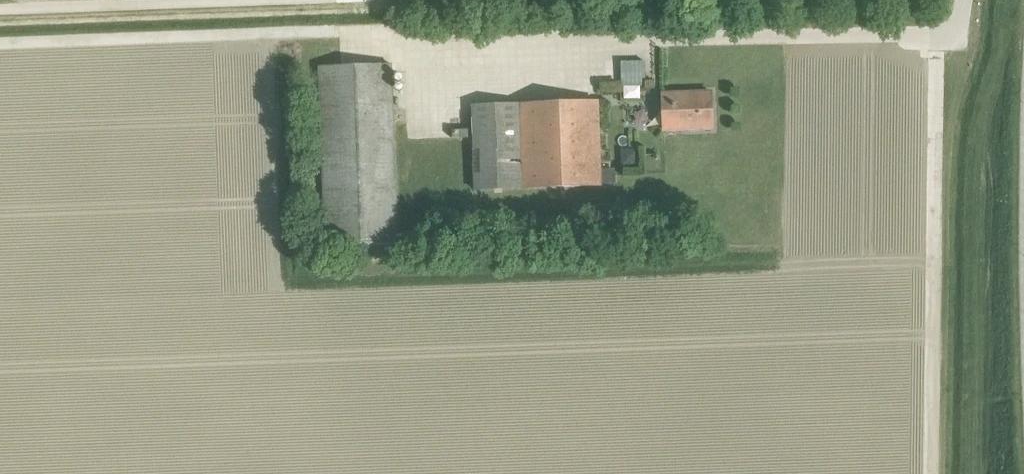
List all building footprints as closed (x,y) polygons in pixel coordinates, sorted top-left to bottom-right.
[(389,63),(319,66),(325,246),(395,243),(389,63)] [(631,93),(630,81),(612,81),(612,94),(631,93)] [(663,131),(712,129),(710,92),(661,94),(663,131)] [(597,102),(516,105),(519,188),(600,185),(597,102)] [(516,105),(470,106),(473,189),(519,188),(516,105)]
